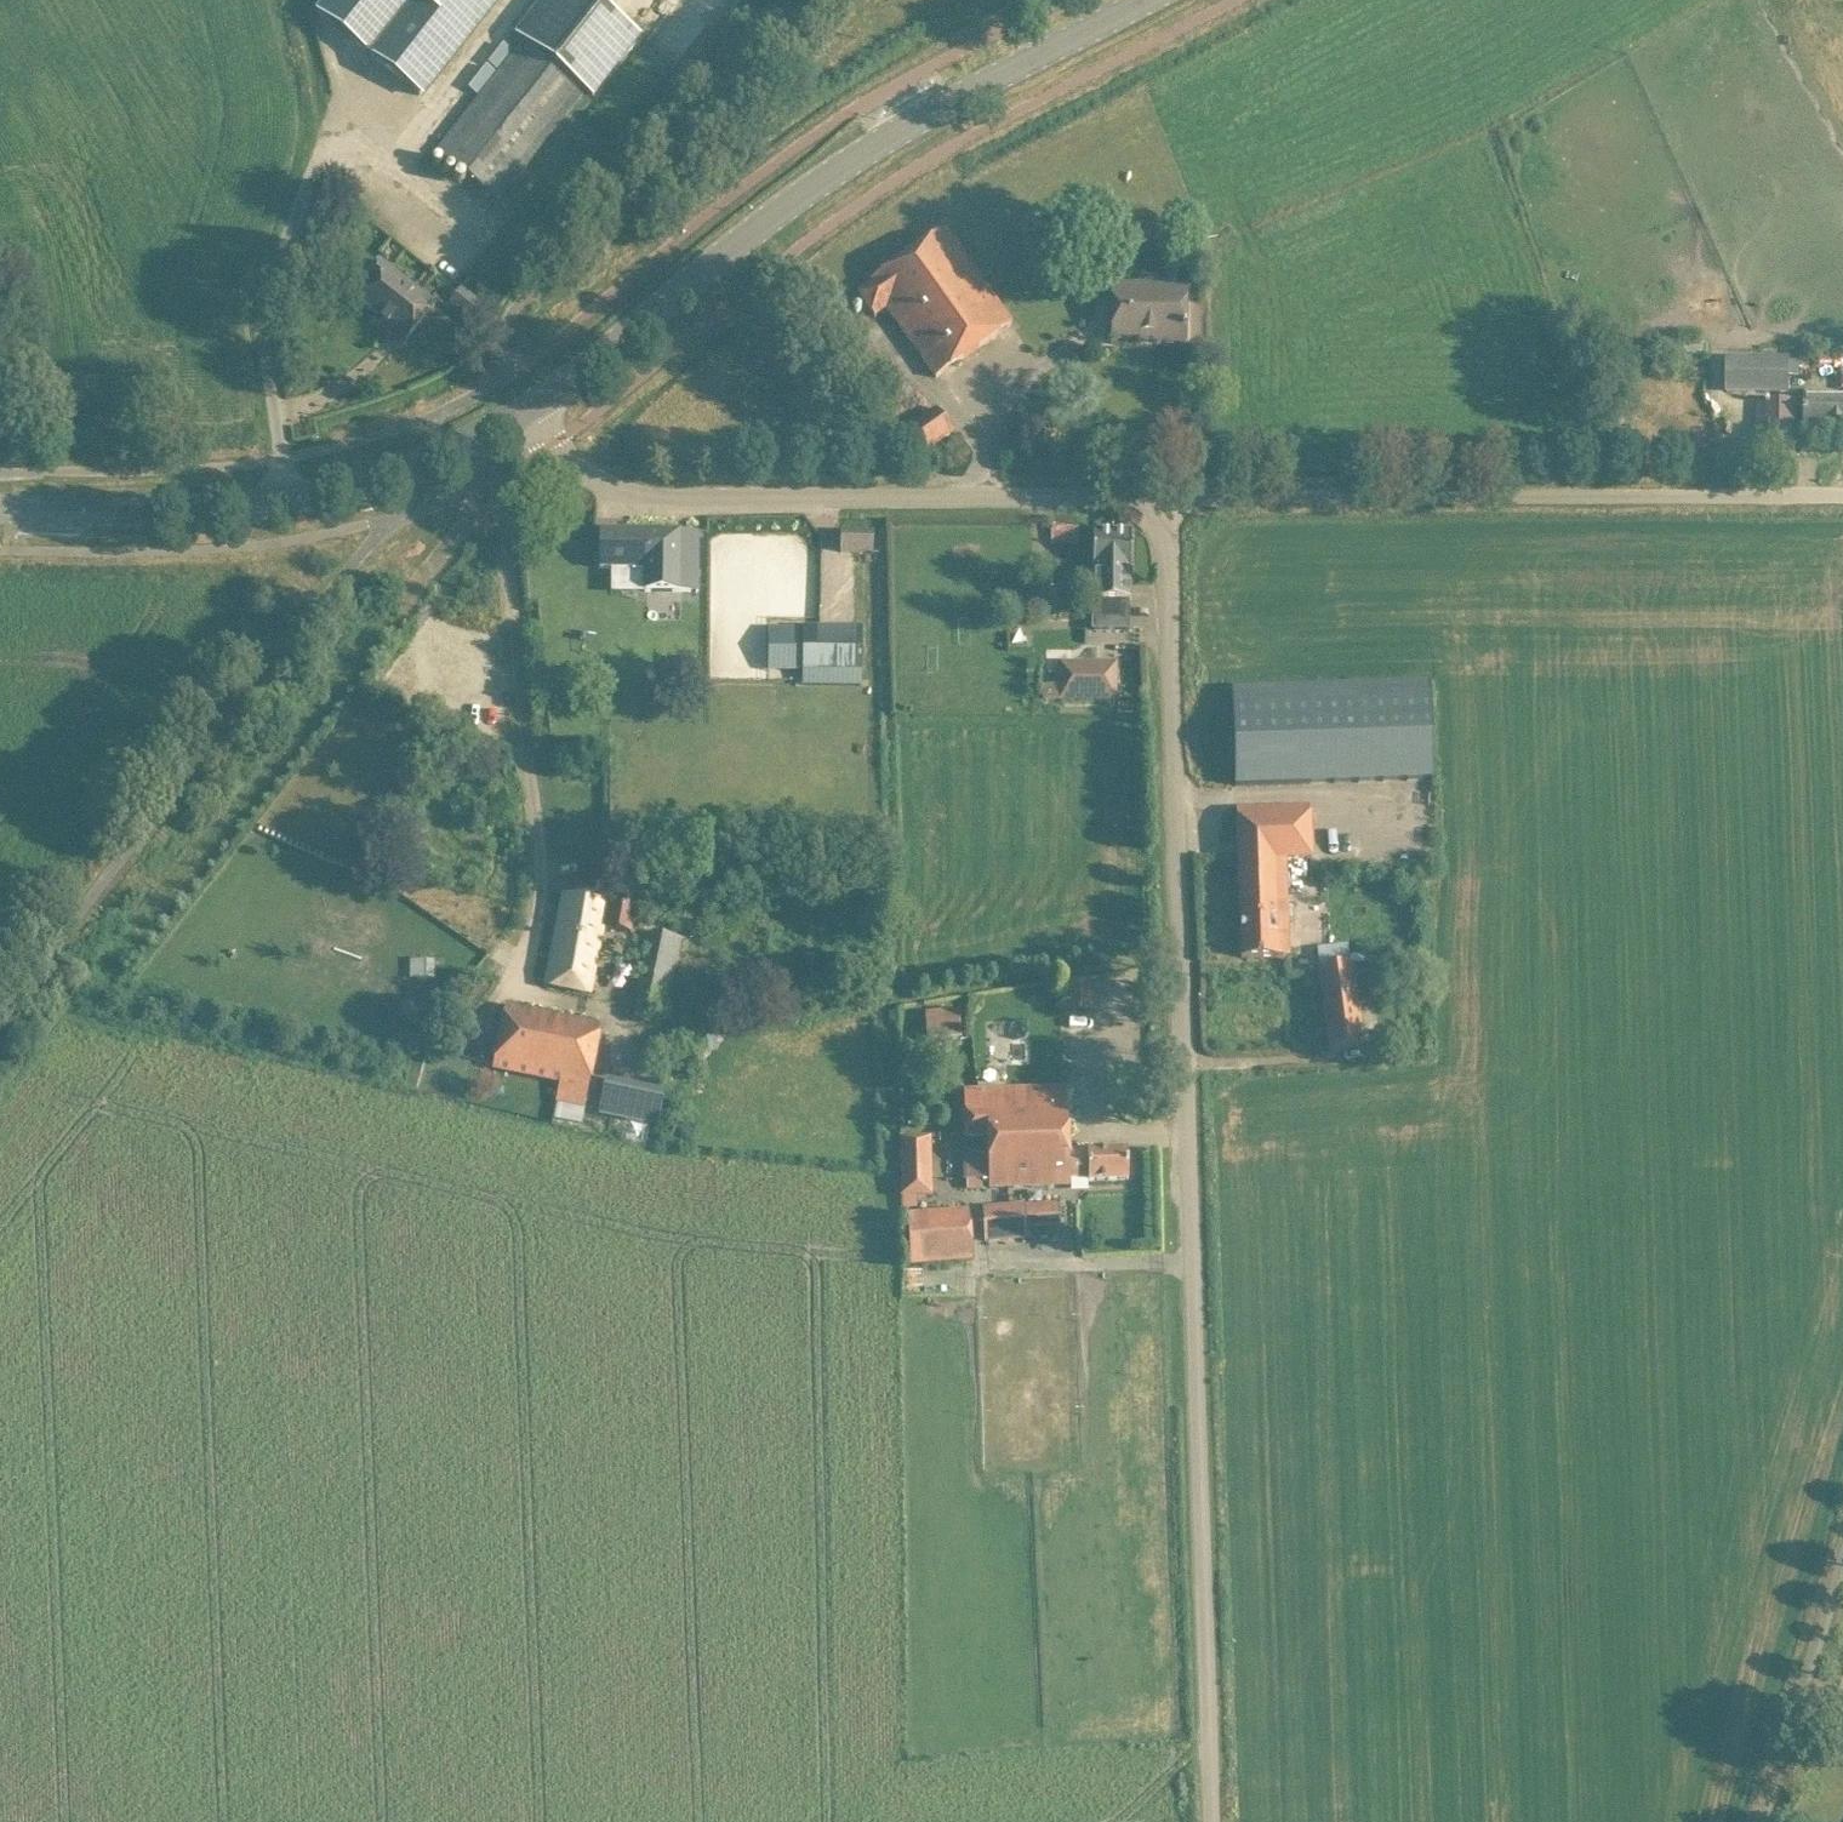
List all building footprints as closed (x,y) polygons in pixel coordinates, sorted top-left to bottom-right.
[(317,16),(420,97),(496,0),(329,0),(317,16)] [(514,34),(524,41),(437,153),(499,201),(586,90),(595,96),(641,38),(594,0),(542,0),(514,34)] [(501,44),(486,63),(496,71),(510,52),(501,44)] [(886,310),(935,379),(1011,326),(944,231),(856,293),(874,318),(886,310)] [(378,317),(373,321),(403,345),(434,305),(379,262),(366,279),(376,287),(362,305),(378,317)] [(1155,340),(1156,344),(1185,344),(1185,286),(1112,286),(1112,340),(1155,340)] [(448,306),(473,325),(486,308),(461,289),(448,306)] [(1727,362),(1727,391),(1789,392),(1789,362),(1727,362)] [(1806,430),(1842,430),(1842,398),(1806,397),(1806,430)] [(1767,401),(1767,458),(1794,458),(1794,402),(1767,401)] [(952,434),(935,410),(896,439),(913,463),(952,434)] [(599,533),(599,569),(645,570),(644,592),(697,593),(697,533),(599,533)] [(1093,533),(1092,631),(1127,631),(1127,602),(1130,602),(1131,534),(1093,533)] [(872,553),(872,535),(840,535),(840,554),(872,553)] [(786,629),(786,671),(802,671),(861,672),(861,630),(803,629),(786,629)] [(1060,664),(1060,690),(1112,690),(1112,665),(1060,664)] [(1429,684),(1232,691),(1235,788),(1236,788),(1344,784),(1432,781),(1429,684)] [(1236,812),(1241,959),(1289,957),(1288,923),(1294,923),(1294,909),(1288,910),(1286,862),(1311,861),(1309,810),(1236,812)] [(546,986),(589,995),(608,907),(565,897),(546,986)] [(623,897),(620,909),(632,912),(634,899),(623,897)] [(631,936),(636,913),(632,912),(620,909),(612,908),(607,931),(631,936)] [(666,1012),(682,941),(651,934),(635,1005),(666,1012)] [(410,961),(410,979),(434,980),(434,961),(410,961)] [(1349,966),(1315,969),(1327,1053),(1364,1047),(1358,1005),(1352,965),(1349,966)] [(1092,1010),(1092,984),(1064,984),(1064,1011),(1092,1010)] [(555,1103),(584,1109),(601,1026),(505,1007),(492,1071),(559,1085),(555,1103)] [(927,1042),(960,1039),(956,1010),(925,1013),(927,1042)] [(658,1127),(666,1092),(604,1078),(597,1114),(658,1127)] [(963,1138),(987,1138),(988,1155),(962,1156),(963,1181),(970,1181),(970,1185),(978,1185),(978,1181),(988,1181),(988,1185),(1128,1181),(1127,1151),(1068,1153),(1066,1088),(962,1091),(963,1138)] [(932,1138),(901,1138),(901,1198),(904,1198),(916,1198),(933,1198),(932,1138)] [(904,1198),(901,1198),(901,1211),(916,1211),(916,1198),(904,1198)] [(985,1243),(1022,1241),(1021,1228),(1057,1226),(1056,1206),(983,1210),(985,1243)] [(968,1209),(906,1215),(910,1267),(972,1262),(968,1209)]
